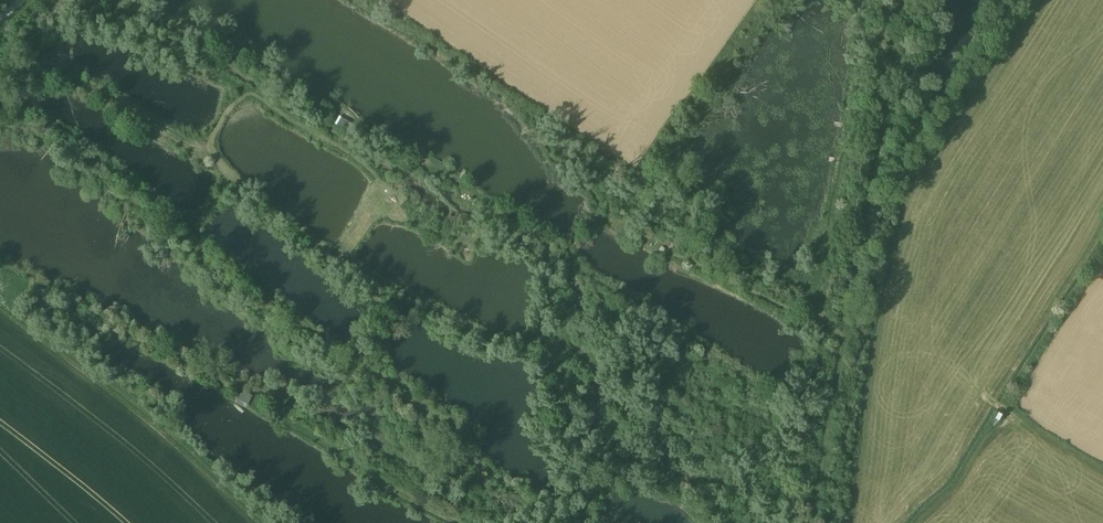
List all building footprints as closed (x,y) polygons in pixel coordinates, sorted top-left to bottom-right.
[(347,127),(351,120),(343,115),(338,122),(347,127)] [(257,397),(245,391),(239,402),(251,409),(257,397)]
